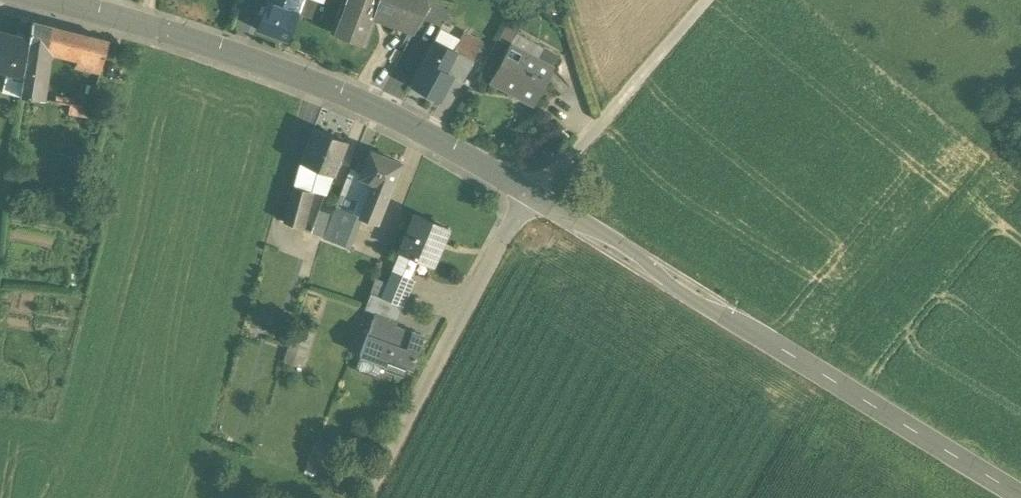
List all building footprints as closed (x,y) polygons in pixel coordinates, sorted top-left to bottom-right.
[(266,2),(297,14),(303,0),(266,0),(266,2)] [(297,14),(311,19),(318,1),(318,0),(303,0),(297,14)] [(337,30),(364,40),(374,13),(403,24),(411,0),(348,0),(337,30)] [(403,24),(414,28),(427,4),(427,0),(411,0),(403,24)] [(297,14),(266,2),(256,29),(287,41),(297,14)] [(493,16),(477,21),(480,31),(496,26),(493,16)] [(51,26),(32,22),(29,40),(22,81),(20,97),(44,99),(44,95),(41,95),(48,47),(51,26)] [(502,38),(512,43),(520,29),(510,24),(502,38)] [(108,41),(51,26),(48,47),(80,55),(78,65),(100,71),(108,41)] [(0,32),(0,70),(7,72),(5,77),(22,81),(29,40),(0,32)] [(463,32),(453,51),(455,51),(444,71),(452,75),(451,77),(462,83),(463,81),(462,81),(462,80),(482,42),(463,32)] [(453,51),(434,40),(424,60),(444,71),(455,51),(453,51)] [(552,69),(510,47),(491,81),(534,103),(552,69)] [(444,71),(424,60),(410,85),(438,100),(451,77),(452,75),(444,71)] [(347,142),(313,129),(300,163),(334,176),(347,142)] [(401,162),(370,150),(362,173),(360,177),(373,182),(390,189),(401,162)] [(334,176),(300,163),(299,168),(294,187),(310,192),(326,196),(334,176)] [(362,173),(350,168),(335,206),(361,216),(373,182),(360,177),(362,173)] [(373,182),(361,216),(378,222),(390,189),(373,182)] [(310,192),(294,187),(284,222),(300,228),(310,192)] [(361,216),(335,206),(332,214),(323,238),(350,248),(361,216)] [(320,209),(311,233),(323,238),(332,214),(320,209)] [(443,226),(415,214),(400,251),(401,252),(419,259),(434,265),(434,264),(440,248),(441,249),(441,247),(435,245),(443,226)] [(419,259),(401,252),(393,272),(411,278),(419,259)] [(411,278),(393,272),(382,300),(382,301),(403,308),(415,280),(411,278)] [(382,300),(369,295),(363,310),(376,315),(398,321),(403,308),(382,301),(382,300)] [(398,321),(376,315),(360,356),(385,365),(384,368),(404,375),(407,366),(412,368),(424,335),(413,331),(411,336),(395,330),(398,321)] [(312,331),(296,326),(288,351),(304,356),(312,331)] [(304,356),(288,351),(284,362),(300,367),(304,356)] [(385,365),(360,356),(355,368),(357,371),(378,379),(381,378),(384,368),(385,365)] [(318,476),(331,448),(319,442),(305,470),(318,476)]
